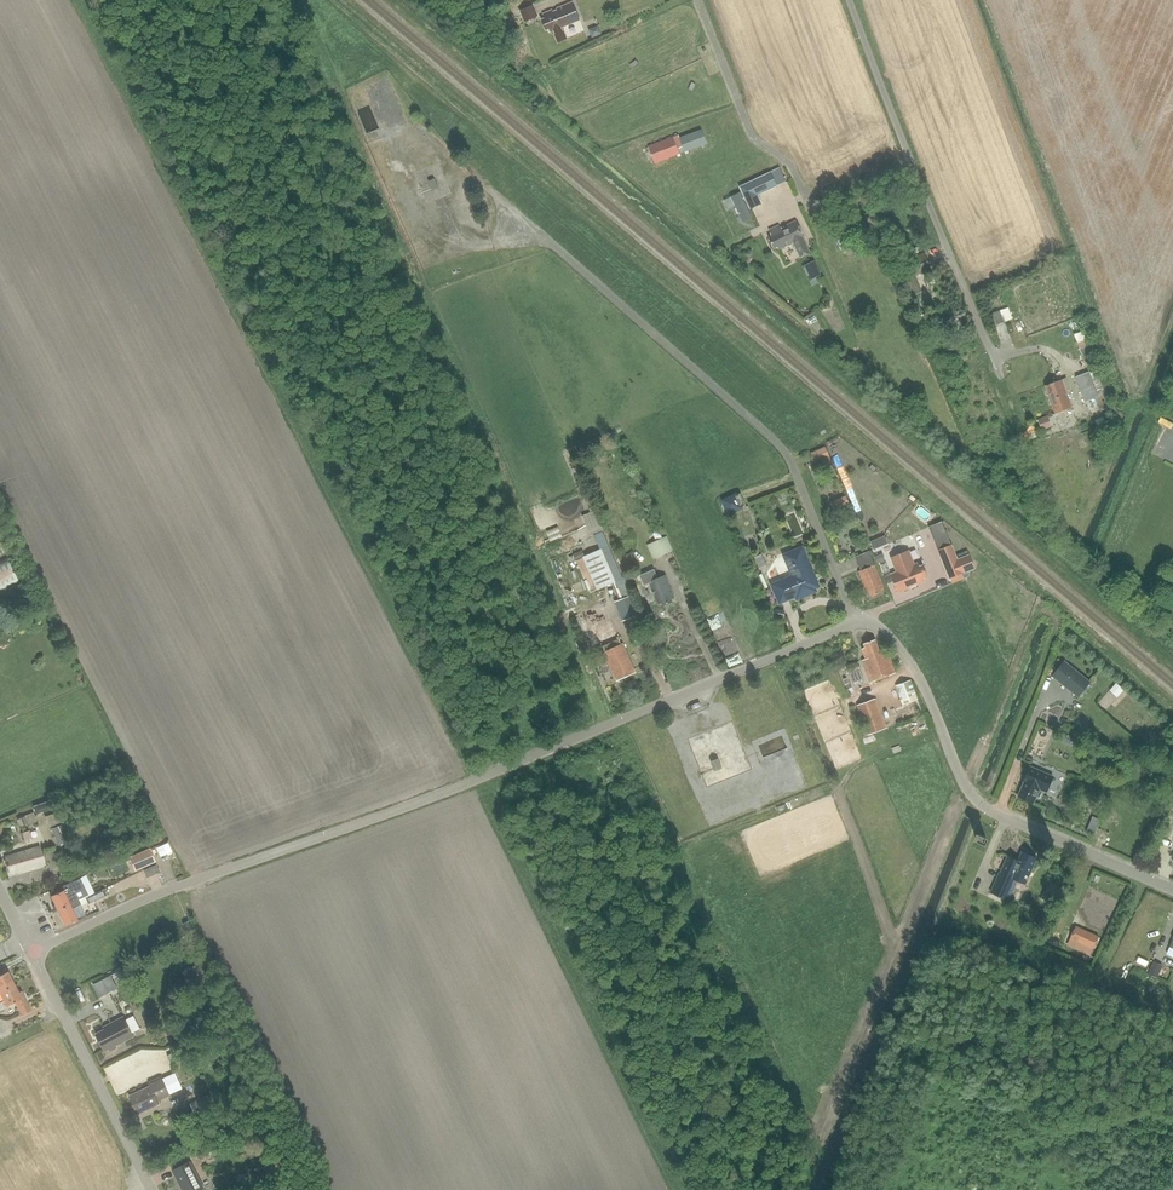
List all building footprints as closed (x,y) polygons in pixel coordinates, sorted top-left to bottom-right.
[(561,28),(581,20),(573,2),(544,14),(546,17),(543,19),(547,29),(550,28),(552,32),(555,31),(557,34),(555,34),(558,42),(567,38),(564,30),(563,30),(561,28)] [(537,16),(533,5),(519,10),(524,21),(537,16)] [(595,35),(604,32),(601,24),(592,28),(595,35)] [(680,137),(685,152),(706,144),(700,129),(680,137)] [(681,153),(674,136),(649,145),(655,163),(681,153)] [(771,172),(739,186),(750,209),(761,204),(757,195),(777,185),(771,172)] [(437,188),(433,179),(427,181),(431,190),(437,188)] [(777,248),(778,250),(793,243),(800,258),(810,253),(803,238),(805,238),(796,220),(783,226),(784,228),(782,229),(781,227),(780,228),(779,225),(768,230),(772,236),(769,238),(774,249),(777,248)] [(927,267),(930,266),(925,254),(922,256),(921,253),(900,262),(906,277),(904,278),(911,295),(919,291),(912,275),(927,269),(927,267)] [(812,277),(822,274),(817,259),(807,262),(812,277)] [(999,310),(992,314),(996,325),(1004,322),(999,310)] [(928,311),(918,315),(926,333),(935,329),(928,311)] [(952,347),(969,340),(965,329),(948,336),(952,347)] [(1078,343),(1089,339),(1085,330),(1075,334),(1078,343)] [(1078,343),(1082,355),(1093,351),(1089,339),(1078,343)] [(1099,366),(1075,375),(1085,400),(1108,391),(1099,366)] [(1066,391),(1070,389),(1065,376),(1044,383),(1055,412),(1071,405),(1066,391)] [(1042,430),(1050,426),(1046,416),(1037,420),(1042,430)] [(1102,416),(1093,420),(1097,428),(1106,425),(1102,416)] [(817,466),(831,460),(826,446),(811,452),(817,466)] [(742,508),(736,494),(722,501),(728,515),(742,508)] [(846,496),(833,501),(836,509),(849,504),(846,496)] [(594,511),(582,516),(590,535),(602,529),(594,511)] [(855,516),(843,521),(846,529),(858,524),(855,516)] [(558,527),(547,532),(551,541),(561,537),(558,527)] [(617,568),(606,542),(603,536),(595,539),(600,550),(582,557),(583,559),(576,562),(589,593),(596,590),(597,591),(612,584),(617,597),(630,591),(620,567),(617,568)] [(667,536),(657,541),(663,555),(673,550),(667,536)] [(884,536),(871,542),(874,549),(887,544),(884,536)] [(952,545),(938,550),(950,579),(951,579),(953,583),(964,579),(962,574),(967,572),(975,568),(969,554),(958,559),(952,545)] [(794,577),(773,585),(781,604),(796,597),(816,589),(819,587),(813,573),(813,571),(811,567),(810,566),(802,549),(785,556),(794,577)] [(582,550),(573,554),(575,559),(584,555),(582,550)] [(896,573),(885,578),(888,584),(893,581),(896,588),(901,585),(902,589),(924,580),(922,577),(925,575),(921,566),(918,567),(917,564),(914,565),(908,550),(890,558),(896,573)] [(620,557),(625,569),(639,563),(634,551),(620,557)] [(881,589),(884,588),(869,552),(857,557),(862,571),(859,572),(868,595),(870,594),(871,596),(882,592),(881,589)] [(882,554),(875,556),(878,563),(885,560),(882,554)] [(18,582),(6,558),(0,561),(0,591),(18,582)] [(654,569),(640,575),(644,585),(649,583),(658,604),(661,603),(662,605),(672,601),(670,598),(674,596),(665,575),(658,579),(654,569)] [(630,595),(614,602),(622,622),(638,615),(630,595)] [(592,613),(581,618),(588,634),(598,630),(606,648),(622,642),(615,624),(606,627),(604,621),(613,618),(610,611),(594,617),(592,613)] [(869,681),(894,672),(885,650),(879,652),(874,639),(863,643),(864,647),(861,648),(864,657),(861,658),(869,681)] [(623,644),(621,645),(604,652),(603,652),(616,681),(636,673),(623,644)] [(592,655),(596,663),(605,659),(601,651),(592,655)] [(856,661),(846,665),(849,674),(859,670),(856,661)] [(1065,661),(1052,676),(1079,697),(1091,682),(1065,661)] [(923,714),(910,680),(895,686),(902,705),(909,703),(915,717),(923,714)] [(875,699),(855,706),(866,735),(886,728),(875,699)] [(719,758),(711,762),(715,771),(722,768),(719,758)] [(1047,792),(1053,777),(1028,767),(1022,781),(1025,783),(1018,797),(1033,803),(1039,789),(1047,792)] [(52,800),(43,803),(45,811),(54,808),(52,800)] [(25,816),(18,819),(20,826),(28,824),(25,816)] [(62,825),(51,829),(58,845),(68,841),(62,825)] [(29,831),(21,834),(24,843),(32,840),(29,831)] [(979,834),(976,841),(983,844),(986,837),(979,834)] [(14,874),(45,865),(40,848),(9,857),(10,860),(6,861),(10,872),(13,871),(14,874)] [(149,850),(128,859),(134,872),(154,863),(149,850)] [(1037,858),(1022,852),(1018,861),(1008,857),(1001,873),(1000,873),(991,893),(1004,899),(1013,879),(1025,884),(1037,858)] [(157,866),(144,872),(147,878),(160,872),(157,866)] [(70,891),(64,894),(66,896),(74,892),(80,889),(76,881),(67,885),(70,891)] [(1051,883),(1047,892),(1059,897),(1063,888),(1051,883)] [(62,891),(50,898),(57,911),(70,904),(66,896),(64,894),(70,891),(67,885),(61,888),(62,891)] [(85,898),(88,904),(106,895),(103,890),(85,898)] [(74,892),(66,896),(70,904),(78,900),(74,892)] [(70,904),(57,911),(65,926),(77,920),(76,918),(85,914),(80,906),(81,906),(78,900),(70,904)] [(187,936),(193,933),(188,921),(182,924),(187,936)] [(1092,948),(1097,937),(1075,927),(1070,938),(1092,948)] [(1152,960),(1146,972),(1155,976),(1159,966),(1160,964),(1152,960)] [(14,986),(7,972),(0,976),(0,993),(14,986)] [(97,991),(101,999),(112,994),(108,985),(97,991)] [(14,1003),(21,1016),(31,1011),(24,996),(20,998),(14,986),(0,993),(0,995),(3,1002),(0,1003),(0,1011),(6,1008),(6,1006),(14,1003)] [(114,1044),(132,1035),(121,1015),(110,1021),(111,1024),(94,1033),(103,1050),(108,1048),(109,1050),(115,1046),(114,1044)] [(195,1025),(179,1032),(184,1042),(200,1035),(195,1025)] [(148,1087),(128,1098),(136,1114),(157,1104),(156,1102),(168,1096),(159,1079),(147,1085),(148,1087)] [(207,1097),(189,1105),(195,1119),(213,1110),(207,1097)] [(204,1153),(208,1160),(222,1153),(219,1146),(204,1153)] [(188,1161),(171,1170),(181,1189),(203,1189),(188,1161)]
